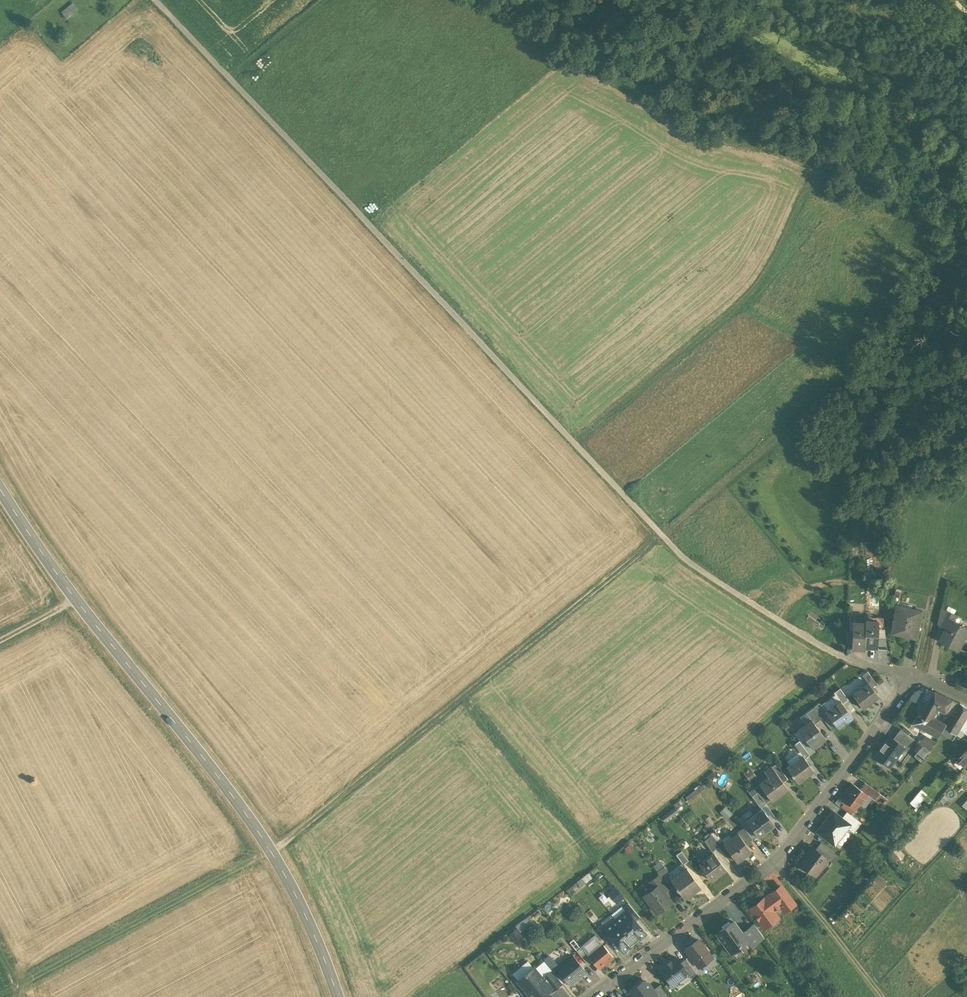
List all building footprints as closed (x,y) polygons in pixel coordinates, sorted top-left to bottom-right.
[(73,4),(62,13),(68,20),(79,11),(73,4)] [(956,615),(942,607),(938,624),(947,628),(948,629),(952,620),(953,620),(956,615)] [(910,613),(896,610),(892,633),(916,638),(922,611),(911,609),(910,613)] [(809,616),(803,625),(815,633),(820,624),(809,616)] [(860,623),(853,623),(852,644),(852,649),(859,649),(859,647),(864,647),(865,621),(865,620),(861,619),(860,623)] [(952,620),(948,629),(947,628),(941,640),(958,649),(966,632),(966,627),(953,620),(952,620)] [(878,622),(865,621),(864,647),(876,648),(877,638),(878,622)] [(884,622),(878,622),(877,638),(885,638),(884,622)] [(885,638),(877,638),(876,650),(887,650),(885,638)] [(862,675),(868,682),(871,686),(876,683),(867,671),(862,675)] [(868,682),(852,694),(863,708),(879,696),(871,686),(868,682)] [(848,699),(840,688),(834,692),(835,694),(840,701),(840,700),(843,704),(843,703),(848,699)] [(927,689),(921,700),(928,704),(934,693),(927,689)] [(953,699),(935,691),(934,693),(928,704),(922,717),(919,715),(916,723),(924,727),(940,736),(942,732),(947,725),(934,718),(928,715),(930,711),(933,713),(939,703),(948,708),(953,699)] [(840,701),(835,694),(821,705),(826,711),(840,701)] [(848,699),(843,703),(849,712),(855,708),(848,699)] [(826,711),(825,711),(827,714),(838,728),(837,726),(843,722),(844,723),(853,717),(849,712),(843,703),(843,704),(840,700),(840,701),(826,711)] [(821,705),(819,703),(814,707),(822,717),(827,714),(825,711),(826,711),(821,705)] [(946,713),(948,708),(939,703),(933,713),(930,711),(928,715),(934,718),(938,710),(946,713)] [(947,725),(942,732),(953,740),(961,729),(960,729),(966,717),(966,707),(960,703),(947,725)] [(822,717),(814,707),(806,713),(811,720),(812,720),(814,723),(822,717)] [(814,723),(812,720),(811,720),(798,729),(806,739),(812,747),(825,737),(814,723)] [(806,739),(798,729),(794,733),(799,740),(801,743),(806,739)] [(900,729),(893,739),(904,748),(903,748),(907,751),(915,740),(900,729)] [(921,742),(931,749),(937,742),(927,734),(921,742)] [(880,750),(876,756),(890,767),(903,748),(904,748),(893,739),(890,737),(885,743),(885,742),(879,749),(880,750)] [(812,747),(806,739),(801,743),(810,755),(815,751),(812,747)] [(801,743),(799,740),(794,744),(803,756),(805,758),(810,755),(801,743)] [(916,757),(924,761),(930,749),(921,745),(916,757)] [(957,759),(965,750),(961,747),(949,759),(956,765),(960,761),(957,759)] [(965,750),(957,759),(960,761),(966,767),(966,765),(966,747),(965,750)] [(803,756),(787,767),(792,774),(791,774),(792,776),(793,775),(797,781),(813,770),(805,758),(803,756)] [(785,775),(776,763),(771,766),(780,778),(785,775)] [(780,778),(771,766),(764,771),(769,777),(759,784),(771,799),(778,794),(779,795),(788,789),(780,778)] [(743,772),(750,782),(757,777),(750,767),(743,772)] [(880,793),(865,783),(860,789),(867,794),(875,800),(880,793)] [(702,784),(685,797),(688,801),(705,788),(702,784)] [(754,788),(766,803),(771,799),(759,784),(754,788)] [(860,789),(853,784),(842,798),(843,799),(856,809),(867,794),(860,789)] [(766,803),(754,788),(749,792),(758,804),(760,807),(766,803)] [(916,807),(928,793),(923,788),(911,802),(916,807)] [(841,801),(838,798),(835,802),(841,807),(844,803),(841,801)] [(856,809),(843,799),(841,801),(844,803),(841,807),(852,815),(856,809)] [(758,804),(743,815),(747,820),(762,809),(771,820),(776,817),(766,803),(760,807),(758,804)] [(677,805),(660,817),(663,822),(680,810),(677,805)] [(747,820),(746,821),(757,835),(758,836),(774,824),(771,820),(762,809),(747,820)] [(848,828),(850,824),(842,818),(833,811),(817,832),(834,845),(848,828)] [(854,832),(861,823),(847,812),(842,818),(850,824),(848,828),(854,832)] [(757,835),(746,821),(747,820),(743,815),(737,818),(751,838),(752,838),(757,835)] [(710,836),(718,846),(724,842),(719,835),(722,833),(718,827),(709,834),(710,836)] [(744,827),(737,832),(738,833),(745,843),(751,838),(744,827)] [(739,836),(726,846),(724,843),(724,844),(736,860),(750,850),(745,843),(738,833),(739,836)] [(718,846),(710,836),(704,840),(712,851),(718,846)] [(821,842),(816,850),(827,858),(830,861),(836,853),(821,842)] [(811,846),(799,863),(804,866),(803,868),(809,873),(811,871),(816,875),(824,864),(822,863),(827,858),(816,850),(811,846)] [(688,860),(681,850),(676,854),(683,864),(688,860)] [(725,868),(714,853),(699,864),(710,879),(725,868)] [(670,875),(664,866),(657,871),(660,875),(666,883),(671,879),(669,876),(670,875)] [(688,870),(672,882),(676,887),(675,887),(677,889),(684,899),(685,898),(700,887),(701,887),(688,870)] [(666,883),(660,875),(654,880),(658,885),(659,885),(664,891),(669,887),(666,883)] [(614,883),(605,890),(615,904),(624,897),(614,883)] [(658,885),(644,896),(656,912),(671,902),(664,891),(659,885),(658,885)] [(794,903),(781,886),(769,896),(777,907),(780,905),(784,910),(794,903)] [(769,897),(766,899),(765,898),(751,909),(763,926),(767,923),(768,924),(770,924),(773,922),(773,920),(773,919),(777,916),(772,910),(777,907),(769,896),(768,896),(769,897)] [(639,917),(628,903),(623,907),(626,911),(635,921),(639,917)] [(626,911),(616,919),(634,942),(645,933),(635,921),(626,911)] [(605,928),(613,938),(623,951),(634,942),(616,919),(605,928)] [(742,933),(734,921),(731,923),(729,922),(722,927),(723,929),(717,933),(731,952),(746,940),(747,940),(742,933)] [(613,938),(605,928),(602,924),(597,928),(608,942),(613,938)] [(754,924),(742,933),(747,940),(746,940),(751,946),(763,937),(754,924)] [(685,947),(693,941),(689,935),(681,941),(685,947)] [(699,940),(686,949),(691,955),(699,966),(711,957),(699,940)] [(587,954),(592,961),(599,969),(613,957),(601,943),(587,954)] [(587,954),(581,947),(576,951),(588,964),(592,961),(587,954)] [(585,972),(570,954),(564,960),(565,961),(558,967),(571,983),(585,972)] [(699,966),(691,955),(685,959),(696,973),(698,975),(700,973),(701,969),(699,966)] [(555,963),(549,956),(544,960),(550,967),(555,963)] [(675,957),(659,968),(672,985),(687,974),(688,973),(680,963),(675,957)] [(696,973),(685,959),(680,963),(688,973),(687,974),(690,978),(696,973)] [(534,968),(518,981),(531,996),(546,996),(549,995),(546,992),(551,989),(542,978),(534,968)] [(552,970),(542,978),(551,989),(553,991),(562,983),(552,970)] [(629,991),(631,994),(633,996),(658,996),(653,989),(647,982),(642,981),(629,991)] [(660,984),(653,989),(658,996),(670,996),(660,984)]
